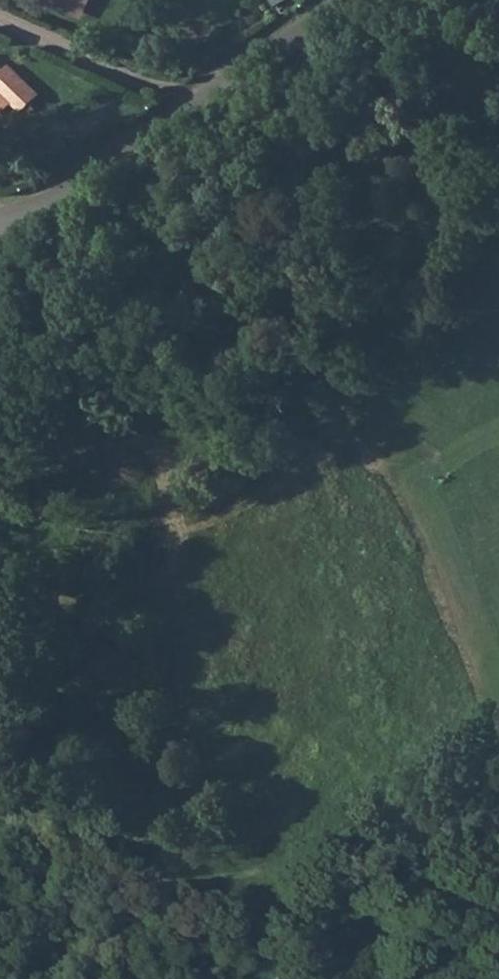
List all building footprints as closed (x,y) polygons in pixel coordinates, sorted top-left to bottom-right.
[(93,0),(63,0),(61,9),(88,16),(93,0)]
